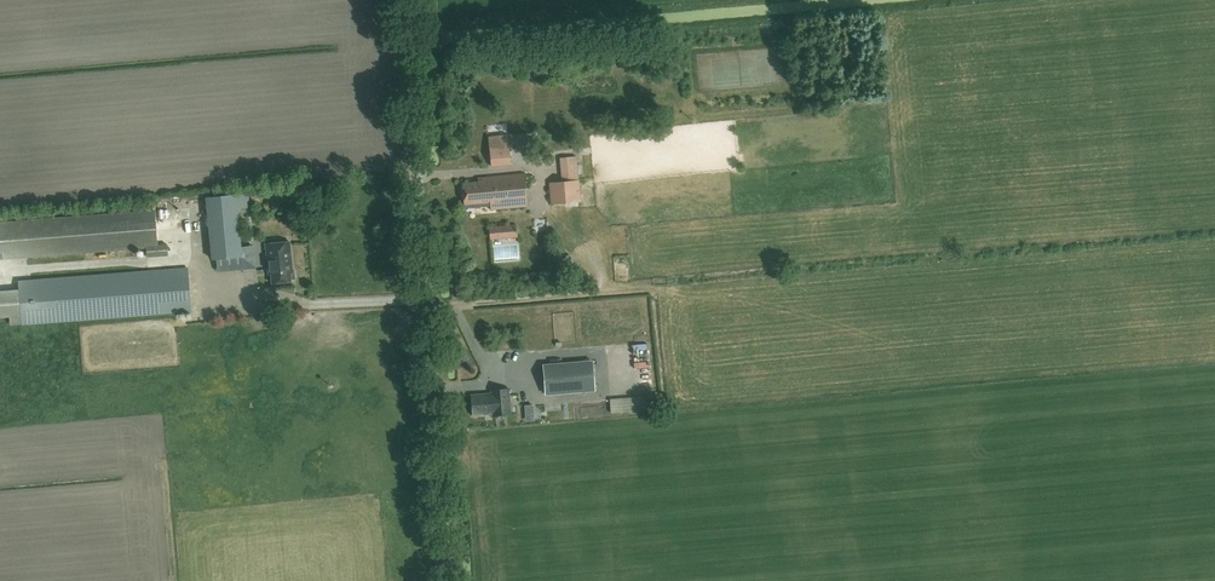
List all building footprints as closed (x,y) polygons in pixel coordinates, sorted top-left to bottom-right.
[(491,166),(511,164),(508,134),(488,136),(491,166)] [(551,203),(581,201),(577,155),(559,157),(562,181),(549,182),(551,203)] [(525,172),(478,176),(478,180),(462,181),(464,203),(466,203),(466,207),(491,205),(491,208),(528,205),(525,172)] [(239,206),(251,205),(250,192),(208,196),(214,258),(243,255),(239,206)] [(191,202),(182,205),(185,214),(193,212),(191,202)] [(3,254),(3,258),(146,246),(147,256),(168,255),(167,244),(157,245),(154,210),(0,222),(0,254),(3,254)] [(490,238),(517,236),(516,224),(488,226),(490,238)] [(295,272),(292,268),(290,241),(266,243),(268,273),(271,273),(272,282),(291,280),(291,279),(293,279),(295,277),(295,272)] [(497,246),(498,262),(523,260),(522,245),(497,246)] [(20,289),(0,290),(0,317),(22,315),(22,323),(191,310),(187,268),(19,281),(20,289)] [(546,394),(595,390),(592,361),(544,365),(546,394)] [(490,393),(471,394),(472,416),(492,414),(492,416),(511,414),(510,388),(490,389),(490,393)]
